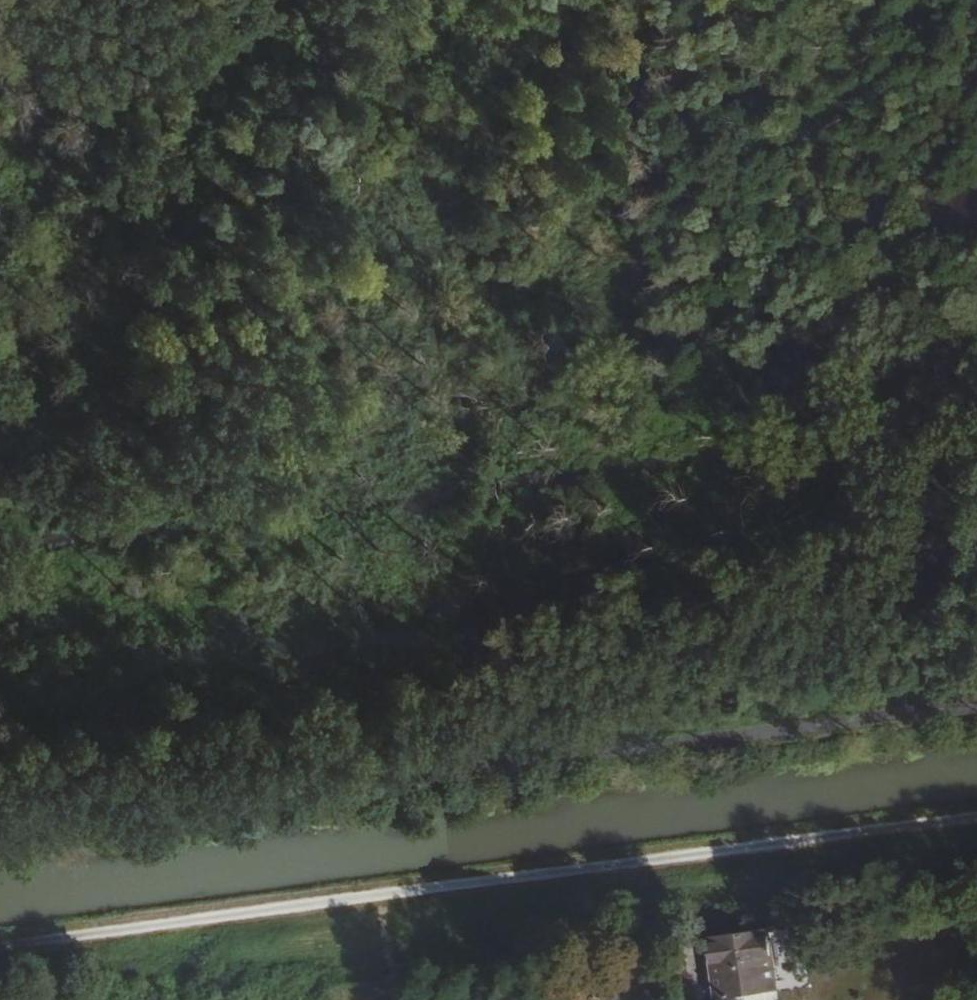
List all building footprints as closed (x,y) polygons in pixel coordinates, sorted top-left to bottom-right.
[(768,925),(752,927),(753,937),(712,942),(718,999),(775,993),(768,925)]
